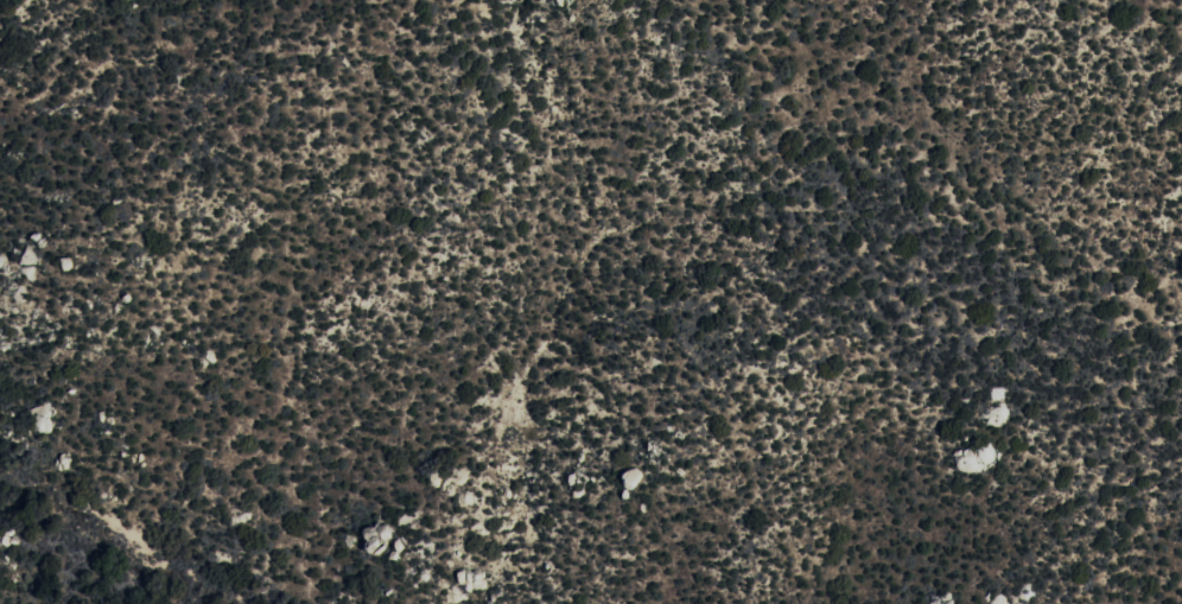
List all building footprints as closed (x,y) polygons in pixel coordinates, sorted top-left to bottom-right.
[(647,477),(638,465),(623,477),(632,489),(647,477)]
